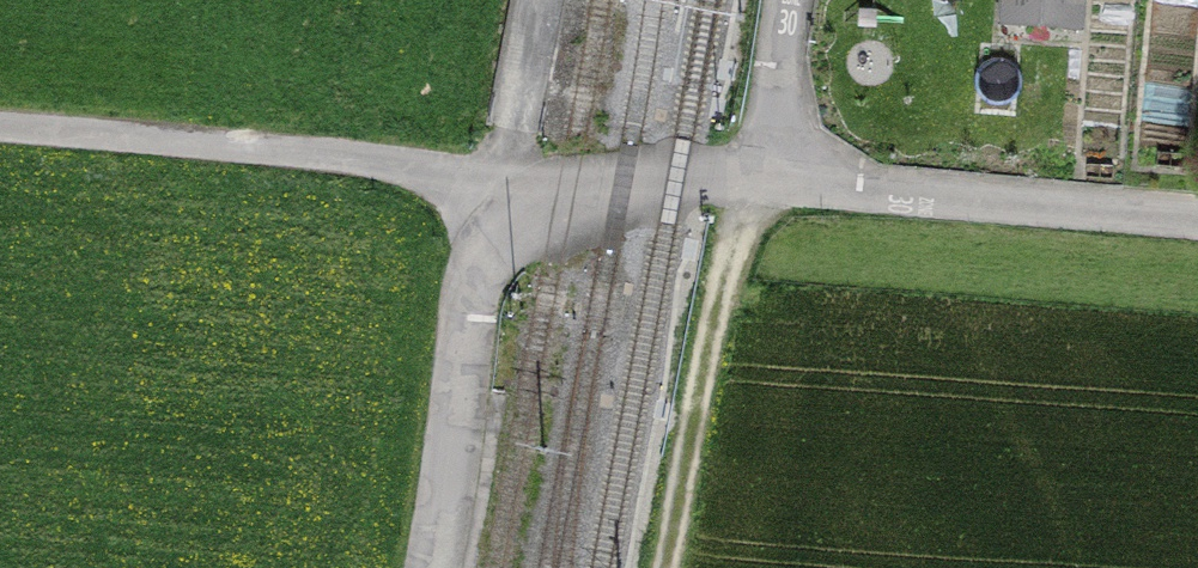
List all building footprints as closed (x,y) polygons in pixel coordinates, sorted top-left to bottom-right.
[(997,25),(1090,31),(1091,0),(998,0),(997,25)]
